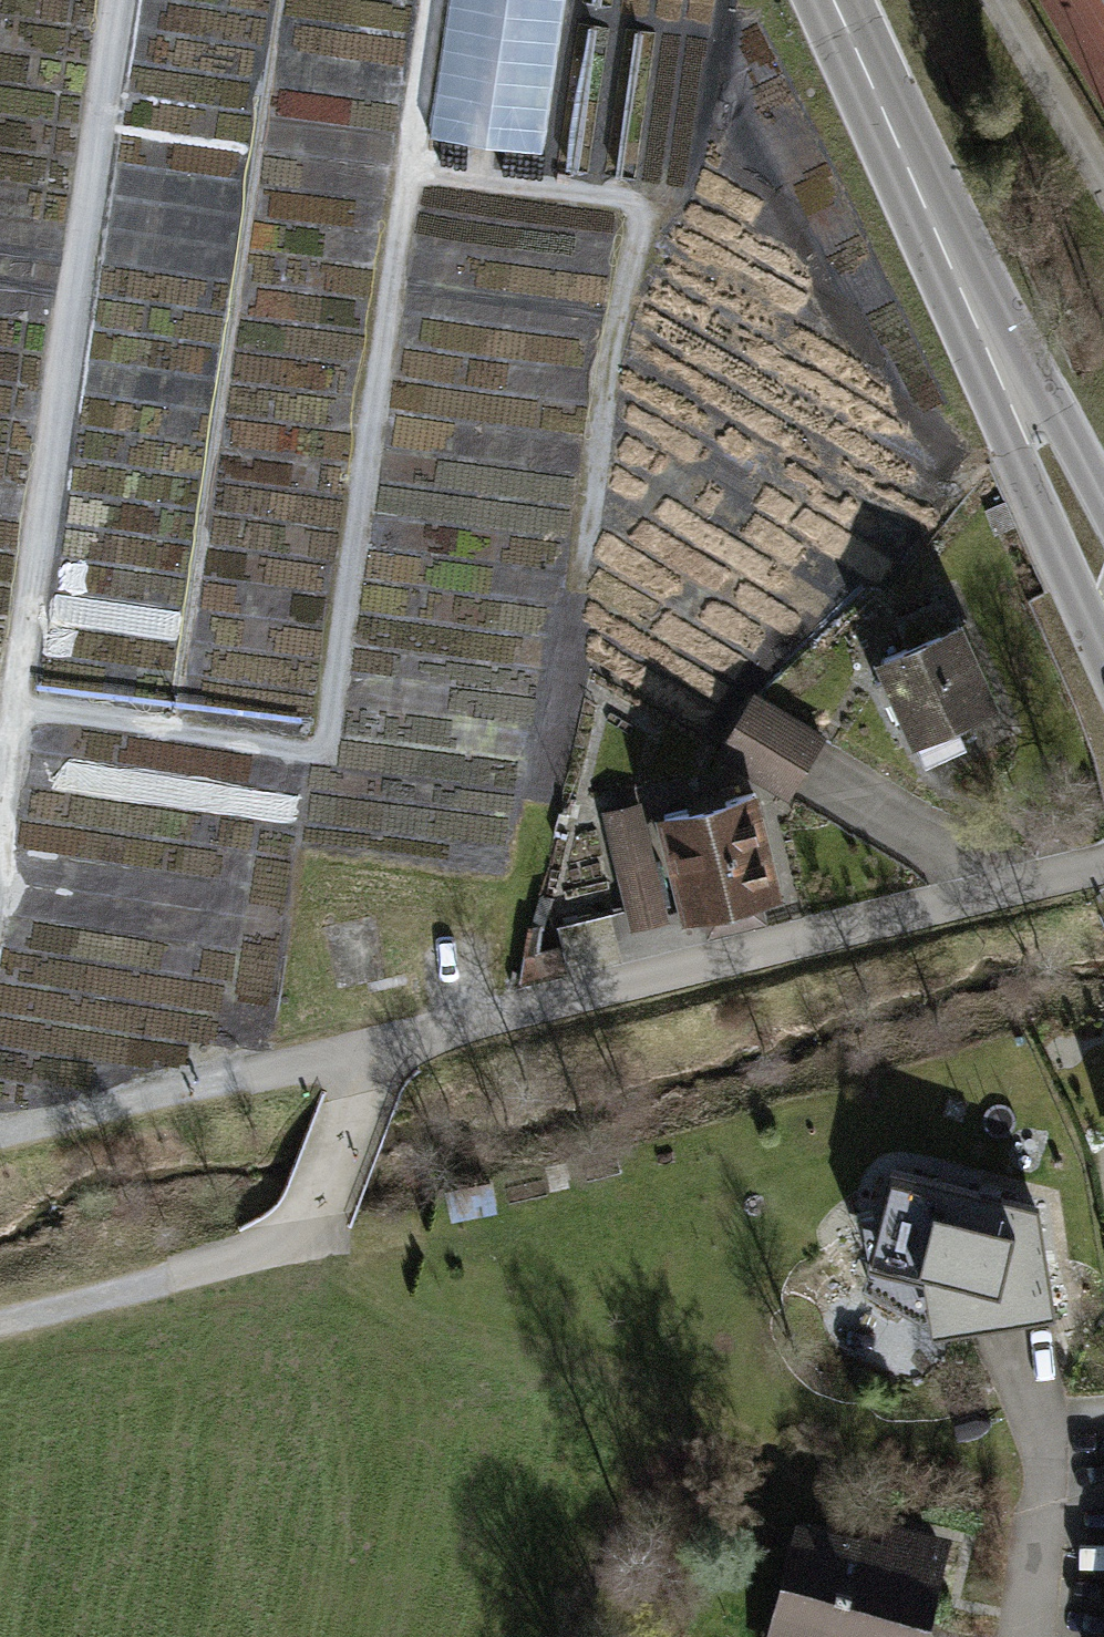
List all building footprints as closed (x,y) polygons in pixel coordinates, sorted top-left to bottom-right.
[(432,132),(544,147),(563,0),(449,0),(432,132)] [(623,173),(643,23),(590,16),(570,166),(623,173)] [(958,614),(873,651),(881,672),(872,676),(881,697),(892,692),(921,760),(969,739),(957,713),(994,697),(958,614)] [(753,690),(735,719),(807,763),(825,734),(753,690)] [(735,719),(714,754),(787,796),(807,763),(735,719)] [(754,782),(657,806),(680,902),(697,898),(704,923),(765,908),(760,890),(779,885),(754,782)] [(637,799),(600,808),(629,926),(666,917),(637,799)] [(1041,1200),(889,1162),(867,1239),(923,1252),(934,1324),(1057,1304),(1041,1200)] [(791,1509),(758,1636),(925,1636),(952,1533),(885,1516),(881,1532),(791,1509)]
